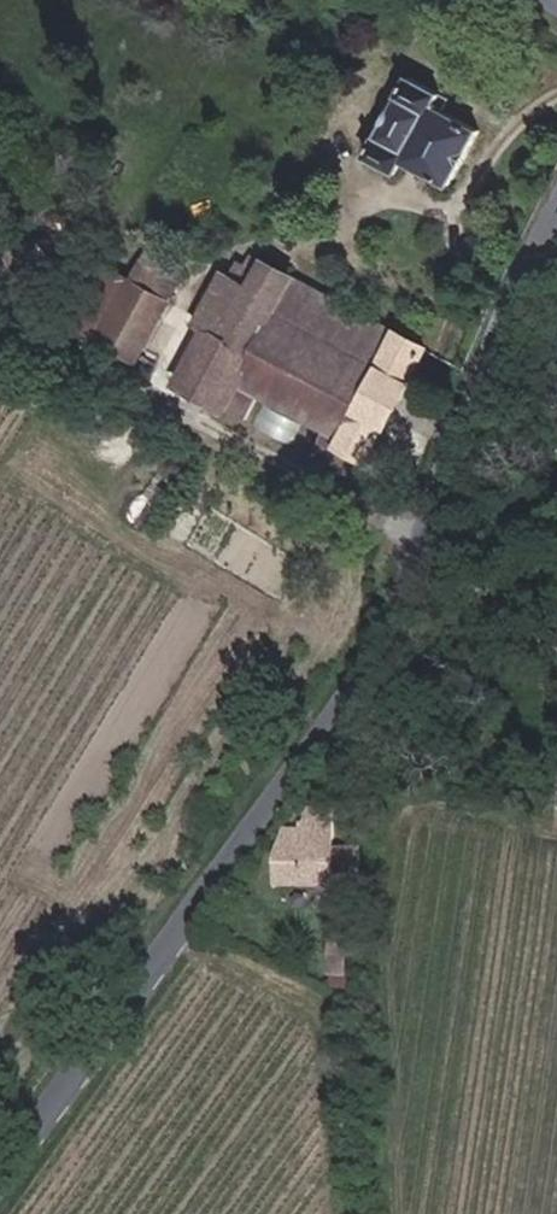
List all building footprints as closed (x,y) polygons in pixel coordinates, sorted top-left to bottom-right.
[(452,193),(484,131),(438,105),(442,97),(406,77),(367,159),(405,179),(410,171),(452,193)] [(105,343),(152,361),(187,271),(139,253),(105,343)] [(244,403),(370,465),(432,354),(263,264),(258,272),(249,268),(235,296),(249,303),(228,341),(213,334),(179,401),(231,428),(244,403)] [(334,852),(333,793),(304,794),(304,807),(300,808),(300,815),(285,815),(276,858),(273,858),(273,890),(333,888),(333,880),(334,852)] [(358,880),(359,851),(334,852),(333,880),(358,880)] [(357,904),(342,904),(341,925),(356,925),(357,904)] [(356,939),(333,939),(332,975),(354,975),(356,939)]
